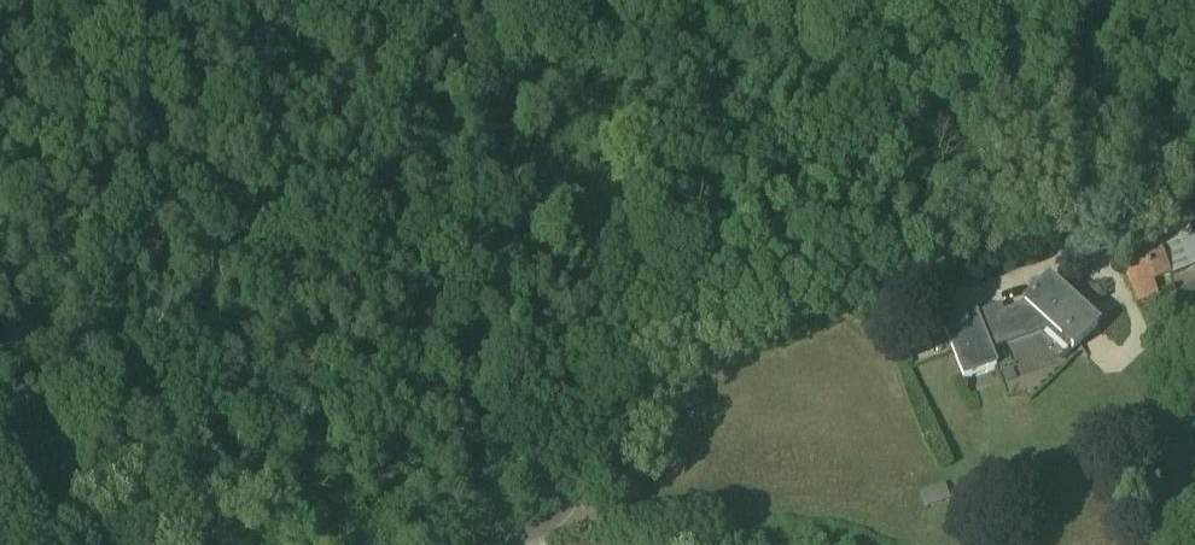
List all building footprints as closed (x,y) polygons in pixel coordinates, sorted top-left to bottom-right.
[(1170,281),(1194,271),(1194,244),(1189,228),(1155,241),(1170,281)] [(1155,241),(1115,257),(1130,296),(1170,281),(1155,241)] [(1048,285),(1023,310),(1026,312),(996,323),(993,324),(1003,352),(1025,343),(1025,342),(1048,333),(1049,335),(1055,329),(1065,338),(1063,340),(1066,343),(1068,341),(1075,348),(1069,354),(1071,356),(1095,332),(1048,285)] [(994,318),(977,324),(990,359),(1004,354),(1003,352),(993,324),(996,323),(994,318)] [(977,324),(945,336),(964,388),(996,376),(990,359),(977,324)] [(1008,382),(1058,367),(1050,339),(1021,348),(1025,360),(1000,368),(1009,396),(1012,395),(1008,382)] [(946,493),(918,500),(922,519),(950,512),(946,493)]
